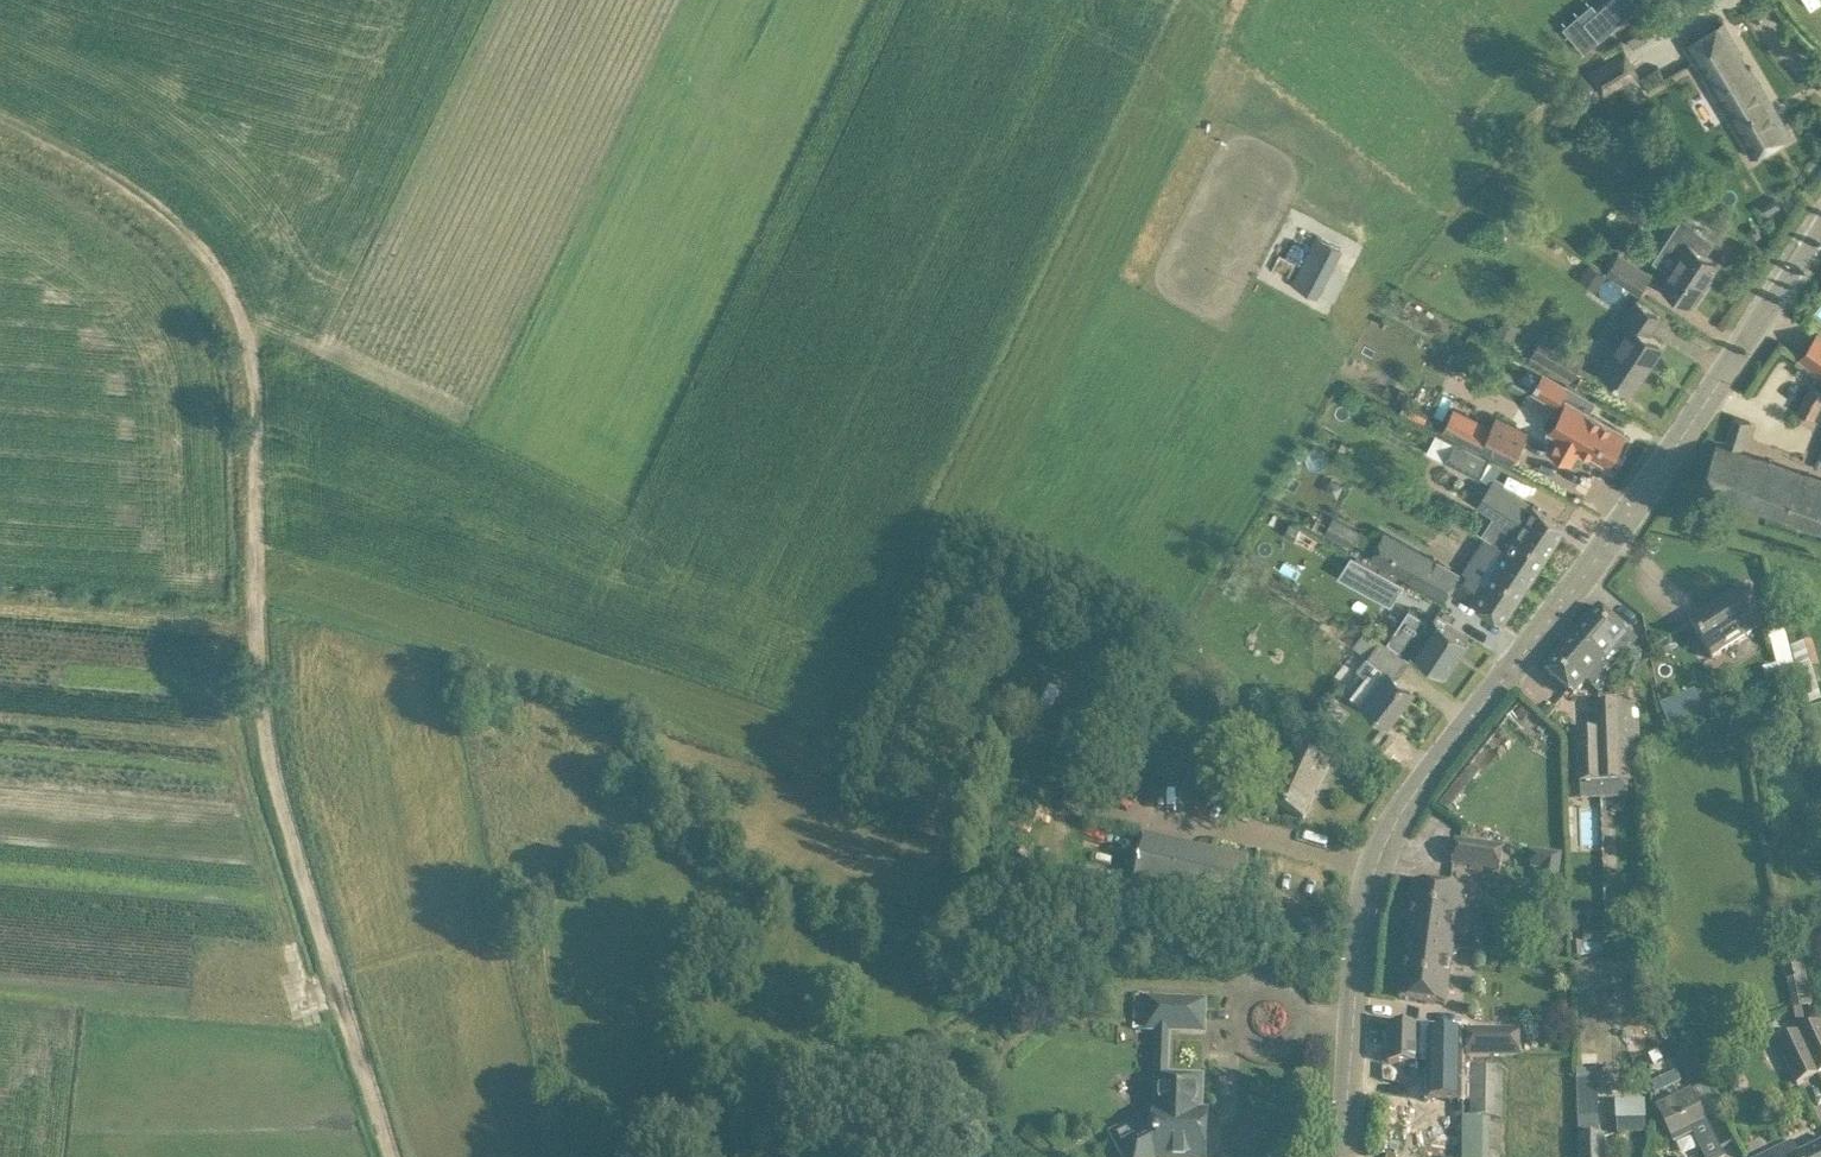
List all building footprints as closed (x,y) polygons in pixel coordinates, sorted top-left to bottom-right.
[(1586,20),(1602,38),(1636,9),(1628,0),(1610,0),(1586,20)] [(1685,43),(1740,136),(1752,157),(1792,133),(1751,65),(1748,67),(1741,55),(1744,53),(1724,20),(1685,43)] [(1588,71),(1602,94),(1637,73),(1624,50),(1588,71)] [(1690,84),(1668,96),(1694,143),(1715,133),(1690,84)] [(1683,223),(1658,261),(1671,269),(1661,283),(1671,289),(1691,302),(1693,299),(1695,301),(1704,289),(1701,287),(1718,261),(1706,253),(1716,239),(1686,219),(1683,223)] [(1311,247),(1291,282),(1316,296),(1336,261),(1311,247)] [(1639,291),(1650,273),(1619,252),(1607,269),(1639,291)] [(1661,317),(1635,300),(1623,318),(1630,324),(1601,368),(1632,389),(1663,344),(1649,335),(1661,317)] [(1496,331),(1510,341),(1520,326),(1505,317),(1496,331)] [(1543,332),(1531,354),(1573,378),(1585,357),(1543,332)] [(1818,333),(1801,357),(1820,371),(1820,335),(1818,333)] [(1541,369),(1531,387),(1555,402),(1543,422),(1551,427),(1548,432),(1556,437),(1550,448),(1571,460),(1578,449),(1585,454),(1587,449),(1608,461),(1625,432),(1589,410),(1595,399),(1567,383),(1566,384),(1541,369)] [(1820,407),(1820,389),(1811,384),(1797,409),(1814,419),(1820,407)] [(1453,406),(1442,430),(1453,436),(1512,465),(1529,431),(1495,415),(1490,424),(1454,406),(1453,406)] [(1734,415),(1733,416),(1725,443),(1742,449),(1751,421),(1734,415)] [(1477,478),(1487,457),(1454,441),(1444,462),(1477,478)] [(1717,443),(1701,489),(1820,529),(1820,478),(1717,443)] [(1492,516),(1482,531),(1492,538),(1494,539),(1495,539),(1506,547),(1538,567),(1566,524),(1547,511),(1535,503),(1532,507),(1508,492),(1492,516)] [(1334,514),(1325,530),(1353,545),(1362,528),(1334,514)] [(1369,557),(1444,598),(1457,575),(1382,534),(1369,557)] [(1506,547),(1471,600),(1483,608),(1503,621),(1538,567),(1506,547)] [(1354,551),(1342,572),(1395,602),(1407,580),(1354,551)] [(1689,622),(1713,658),(1764,625),(1741,589),(1689,622)] [(1410,607),(1389,639),(1410,655),(1413,651),(1427,660),(1447,673),(1470,638),(1450,625),(1435,615),(1428,626),(1425,624),(1428,618),(1410,607)] [(1629,632),(1617,622),(1599,607),(1572,638),(1607,669),(1600,694),(1602,696),(1609,672),(1621,658),(1613,651),(1629,632)] [(1781,682),(1797,678),(1784,628),(1768,632),(1781,682)] [(1407,660),(1381,640),(1369,631),(1357,646),(1369,655),(1387,670),(1363,701),(1389,721),(1414,689),(1396,674),(1407,660)] [(1586,682),(1600,694),(1607,669),(1572,638),(1544,670),(1562,686),(1574,695),(1586,682)] [(1791,646),(1808,705),(1820,702),(1820,692),(1814,667),(1820,666),(1813,640),(1791,646)] [(1662,714),(1674,712),(1672,700),(1660,702),(1662,714)] [(1597,704),(1600,782),(1601,794),(1626,793),(1626,781),(1636,781),(1633,703),(1597,704)] [(1579,783),(1600,782),(1597,704),(1596,704),(1597,731),(1577,731),(1579,783)] [(1328,765),(1306,755),(1296,751),(1272,804),(1304,818),(1328,765)] [(1448,811),(1479,772),(1470,765),(1439,804),(1448,811)] [(1125,865),(1138,868),(1127,912),(1186,926),(1192,898),(1236,908),(1247,859),(1146,835),(1142,853),(1128,850),(1125,865)] [(1456,840),(1453,864),(1500,870),(1503,847),(1456,840)] [(1405,957),(1453,958),(1462,889),(1415,883),(1405,957)] [(1627,889),(1608,887),(1607,896),(1626,898),(1627,889)] [(1105,906),(1102,916),(1122,920),(1124,911),(1105,906)] [(1572,956),(1584,956),(1583,942),(1571,942),(1572,956)] [(1446,1005),(1453,958),(1405,957),(1400,999),(1446,1005)] [(1807,975),(1786,980),(1793,1008),(1813,1004),(1807,975)] [(1147,1000),(1146,1028),(1158,1029),(1172,1029),(1203,1030),(1204,1002),(1147,1000)] [(1819,1074),(1820,1073),(1820,1022),(1820,1021),(1799,1031),(1819,1074)] [(1440,1026),(1419,1025),(1390,1025),(1389,1063),(1418,1064),(1418,1052),(1432,1058),(1432,1100),(1463,1100),(1464,1057),(1457,1057),(1457,1030),(1440,1030),(1440,1026)] [(1521,1029),(1465,1030),(1465,1058),(1521,1058),(1521,1029)] [(1798,1084),(1819,1074),(1799,1031),(1777,1041),(1798,1084)] [(1501,1118),(1501,1068),(1472,1068),(1472,1118),(1501,1118)] [(1659,1100),(1686,1087),(1678,1069),(1651,1081),(1659,1100)] [(1117,1138),(1127,1156),(1205,1156),(1206,1136),(1199,1135),(1202,1076),(1171,1075),(1162,1075),(1161,1114),(1117,1138)] [(1577,1081),(1579,1156),(1606,1156),(1605,1135),(1599,1136),(1598,1081),(1577,1081)] [(1706,1118),(1721,1111),(1708,1083),(1692,1090),(1691,1088),(1706,1118)] [(1707,1120),(1706,1118),(1691,1088),(1655,1106),(1670,1138),(1707,1120)] [(1615,1102),(1617,1132),(1647,1130),(1645,1100),(1615,1102)] [(1800,1155),(1793,1140),(1759,1156),(1820,1156),(1820,1144),(1800,1155)]
